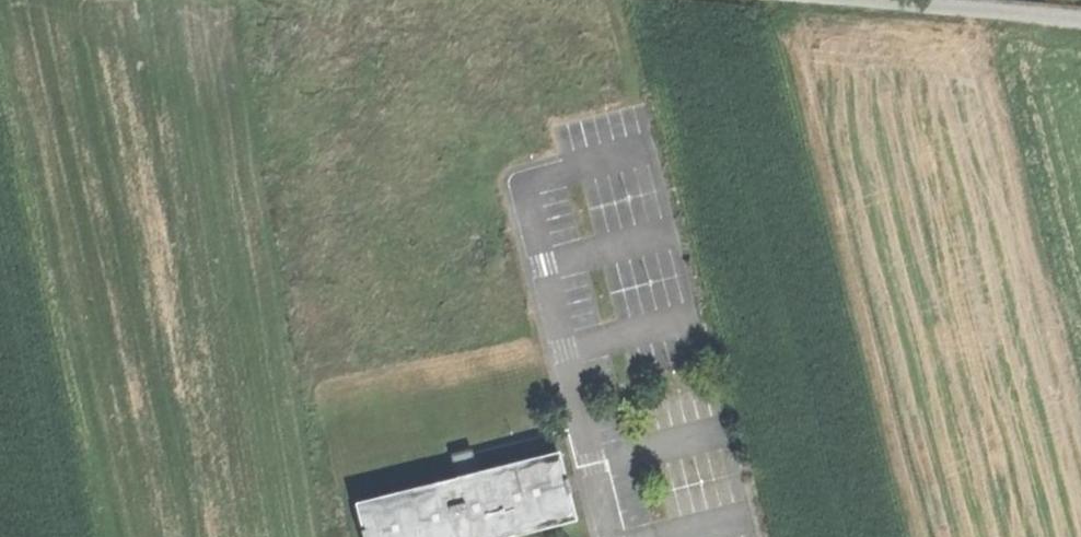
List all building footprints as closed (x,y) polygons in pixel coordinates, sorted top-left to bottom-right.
[(355,504),(364,536),(507,536),(575,520),(558,452),(477,473),(474,459),(453,465),(457,478),(355,504)]
